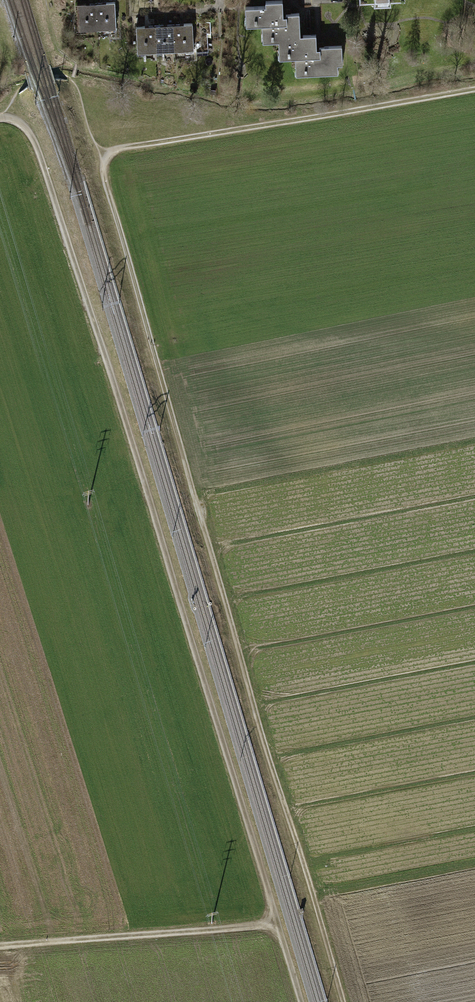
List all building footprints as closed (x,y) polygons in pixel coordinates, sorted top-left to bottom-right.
[(247,6),(248,25),(264,24),(289,23),(289,14),(285,14),(284,0),(268,0),(269,5),(247,6)] [(117,1),(99,2),(101,27),(119,26),(117,1)] [(80,29),(101,27),(99,2),(78,4),(80,29)] [(289,23),(264,24),(264,42),(280,41),(281,59),(297,58),(322,57),(322,48),(318,48),(317,35),(301,36),(300,12),(288,12),(289,14),(289,23)] [(195,22),(170,24),(170,49),(186,48),(186,55),(197,54),(195,22)] [(170,24),(151,25),(152,51),(157,50),(157,55),(167,54),(167,49),(170,49),(170,24)] [(139,51),(152,51),(151,25),(138,25),(139,51)] [(322,57),(297,58),(298,76),(340,73),(339,64),(344,64),(343,45),(322,46),(322,48),(322,57)]
